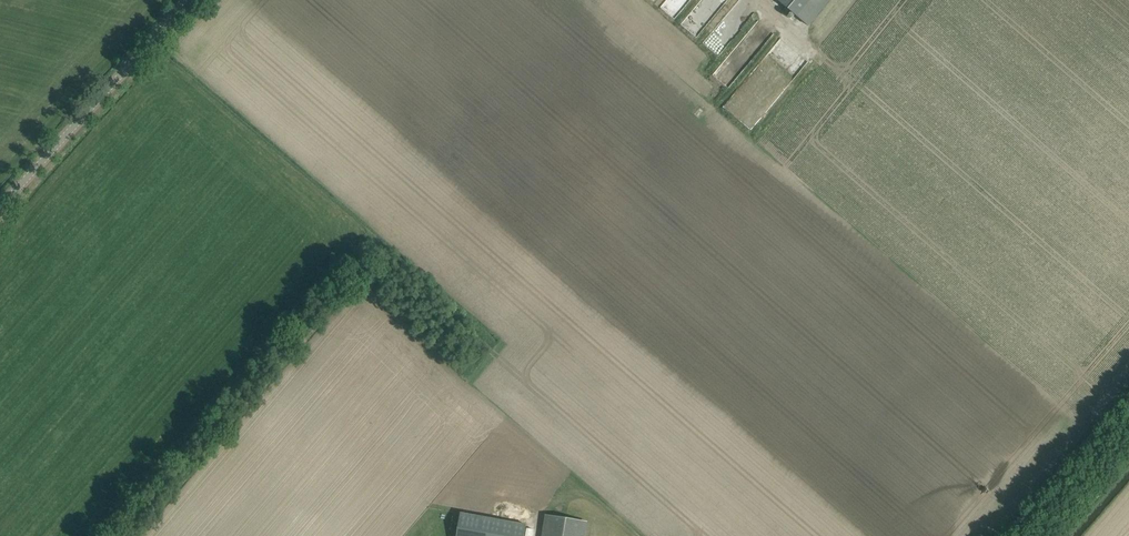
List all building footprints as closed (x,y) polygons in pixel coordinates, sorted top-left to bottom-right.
[(786,9),(782,12),(787,16),(791,12),(809,27),(831,0),(775,0),(786,9)] [(758,21),(753,28),(759,32),(763,24),(758,21)] [(456,535),(524,535),(526,524),(460,514),(456,535)] [(588,521),(545,515),(542,535),(585,535),(588,521)]
